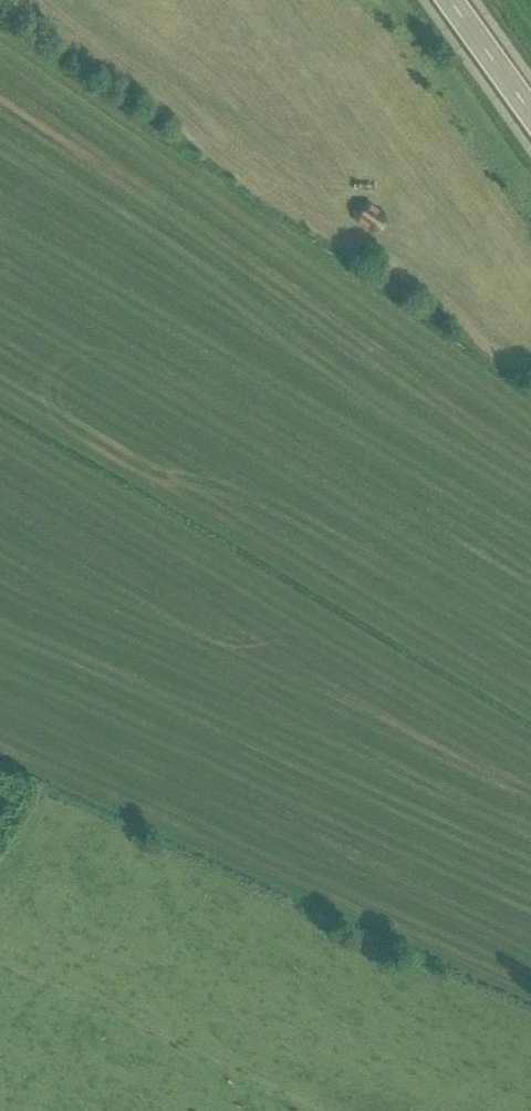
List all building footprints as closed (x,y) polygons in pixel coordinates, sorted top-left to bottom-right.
[(386,217),(365,204),(357,216),(378,229),(386,217)]
